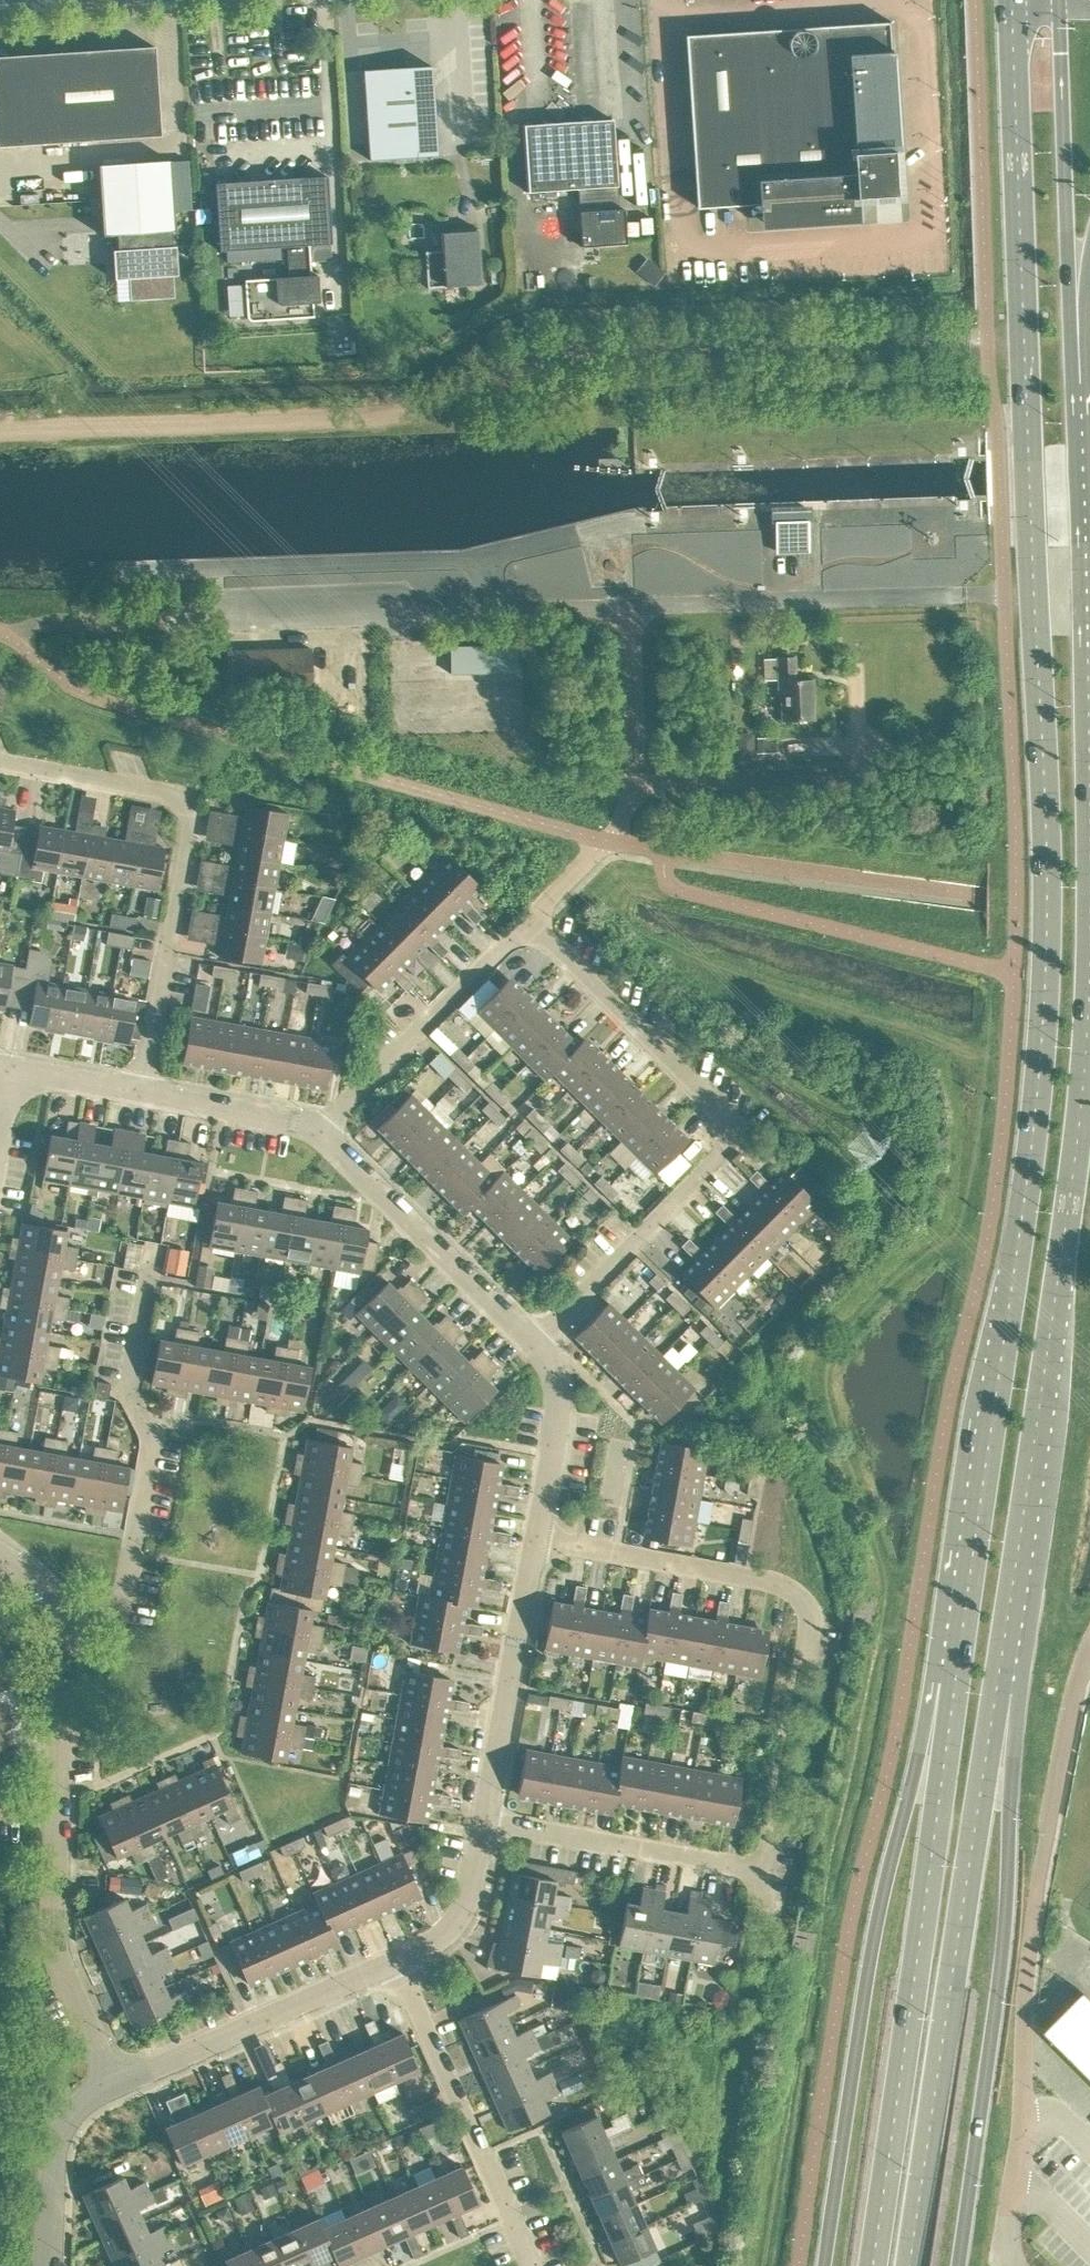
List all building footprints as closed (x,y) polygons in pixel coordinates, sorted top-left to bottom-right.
[(865,222),(864,198),(904,195),(893,23),(689,36),(700,209),(765,205),(767,229),(865,222)] [(154,47),(85,52),(91,141),(160,137),(154,47)] [(85,52),(6,57),(6,55),(0,54),(0,147),(91,141),(85,52)] [(437,156),(430,66),(363,71),(369,161),(437,156)] [(614,188),(617,187),(612,119),(522,125),(527,193),(577,190),(581,248),(625,244),(623,209),(616,210),(614,188)] [(114,280),(137,279),(139,300),(173,298),(171,276),(177,276),(175,247),(172,247),(171,232),(174,232),(169,161),(97,166),(102,236),(116,235),(117,251),(112,251),(114,280)] [(308,246),(331,244),(326,177),(215,184),(219,252),(286,247),(288,278),(244,281),(246,317),(247,319),(248,319),(249,320),(250,321),(251,321),(252,322),(313,317),(312,304),(319,303),(317,276),(310,276),(308,246)] [(96,248),(95,229),(69,230),(70,249),(96,248)] [(441,251),(424,252),(426,288),(479,285),(476,231),(440,233),(441,251)] [(635,273),(653,287),(664,273),(646,259),(635,273)] [(778,514),(778,523),(774,523),(774,550),(807,549),(807,524),(811,524),(811,511),(778,512),(778,514)] [(516,646),(489,646),(489,674),(516,673),(516,646)] [(311,694),(309,650),(225,653),(226,696),(311,694)] [(481,694),(481,651),(455,651),(455,694),(481,694)] [(777,699),(780,699),(780,722),(813,721),(811,678),(794,678),(793,656),(776,657),(777,699)] [(754,757),(753,733),(736,734),(737,758),(754,757)] [(755,739),(755,754),(774,753),(774,738),(755,739)] [(232,820),(230,831),(283,840),(287,814),(245,806),(243,822),(232,820)] [(15,877),(19,854),(20,852),(23,835),(25,827),(11,825),(14,811),(0,808),(0,874),(15,877)] [(54,872),(81,877),(91,824),(81,822),(79,833),(62,830),(54,872)] [(81,877),(105,881),(113,839),(98,837),(100,826),(91,824),(81,877)] [(54,872),(62,830),(39,826),(36,838),(23,835),(20,852),(19,854),(15,877),(15,878),(40,883),(43,870),(54,872)] [(105,881),(131,886),(140,833),(131,831),(129,842),(113,839),(105,881)] [(239,841),(236,858),(278,866),(283,840),(230,831),(228,839),(239,841)] [(140,833),(131,886),(156,891),(164,849),(148,846),(150,835),(140,833)] [(349,861),(350,852),(340,851),(338,860),(349,861)] [(447,854),(429,873),(477,921),(481,917),(464,900),(478,886),(447,854)] [(223,870),(221,880),(273,890),(278,866),(236,858),(234,872),(223,870)] [(429,873),(412,890),(443,921),(457,908),(474,925),(477,921),(429,873)] [(230,891),(227,908),(269,916),(273,890),(221,880),(219,889),(230,891)] [(412,890),(395,907),(444,955),(447,951),(430,934),(443,921),(412,890)] [(148,898),(144,916),(157,919),(161,900),(148,898)] [(317,907),(310,920),(323,923),(328,913),(317,907)] [(395,907),(378,924),(410,955),(423,941),(440,958),(444,955),(395,907)] [(214,920),(212,931),(264,940),(269,916),(227,908),(225,921),(214,920)] [(109,927),(135,931),(137,918),(111,914),(109,927)] [(48,918),(46,928),(54,930),(55,920),(48,918)] [(378,924),(361,941),(410,989),(413,985),(397,968),(410,955),(378,924)] [(70,939),(84,942),(86,928),(73,925),(70,939)] [(264,940),(212,931),(210,939),(221,941),(218,956),(260,964),(264,940)] [(105,945),(131,950),(134,937),(108,932),(105,945)] [(299,935),(297,946),(308,948),(311,949),(313,938),(299,935)] [(410,989),(361,941),(345,957),(342,954),(331,965),(359,993),(369,983),(375,990),(389,975),(406,992),(410,989)] [(308,948),(297,946),(287,944),(284,959),(305,963),(308,948)] [(28,1025),(53,1030),(61,985),(46,983),(49,964),(49,960),(46,956),(43,954),(29,951),(29,949),(28,949),(25,968),(24,968),(19,995),(33,997),(28,1025)] [(130,970),(149,973),(152,957),(132,954),(130,970)] [(19,995),(24,968),(12,966),(0,963),(0,1009),(3,1010),(7,993),(19,995)] [(211,976),(222,978),(224,968),(213,966),(211,976)] [(224,968),(222,978),(234,980),(236,970),(224,968)] [(258,985),(269,987),(271,976),(260,974),(258,985)] [(271,976),(269,987),(281,989),(283,978),(271,976)] [(478,1009),(497,989),(487,980),(468,999),(457,1010),(467,1020),(475,1011),(478,1009)] [(493,1029),(524,998),(506,980),(497,989),(478,1009),(475,1011),(493,1029)] [(201,1013),(204,998),(207,985),(198,983),(195,997),(194,997),(190,1010),(201,1013)] [(305,993),(316,995),(318,985),(307,983),(305,993)] [(53,1030),(77,1034),(85,990),(61,985),(53,1030)] [(318,985),(316,995),(328,997),(330,987),(319,985),(318,985)] [(77,1034),(102,1039),(110,994),(85,990),(77,1034)] [(110,994),(102,1039),(129,1044),(130,1038),(137,999),(110,994)] [(493,1029),(510,1046),(541,1015),(524,998),(493,1029)] [(138,1039),(145,1001),(137,999),(130,1038),(138,1039)] [(375,1008),(381,1015),(390,1005),(384,999),(375,1008)] [(510,1046),(527,1063),(558,1032),(541,1015),(510,1046)] [(182,1060),(206,1065),(214,1021),(189,1017),(182,1060)] [(206,1065),(230,1069),(238,1026),(214,1021),(206,1065)] [(230,1069),(254,1073),(262,1030),(238,1026),(230,1069)] [(254,1073),(277,1078),(285,1034),(262,1030),(254,1073)] [(545,1081),(552,1073),(551,1072),(575,1048),(574,1048),(558,1032),(527,1063),(545,1081)] [(277,1078),(301,1082),(309,1039),(285,1034),(277,1078)] [(458,1064),(465,1057),(477,1045),(469,1036),(449,1056),(458,1064)] [(309,1039),(301,1082),(325,1087),(333,1043),(309,1039)] [(552,1073),(570,1090),(601,1059),(582,1040),(574,1048),(575,1048),(551,1072),(552,1073)] [(465,1057),(458,1064),(466,1073),(474,1065),(465,1057)] [(570,1090),(586,1107),(618,1076),(601,1059),(570,1090)] [(447,1076),(455,1084),(463,1077),(454,1068),(447,1076)] [(586,1107),(603,1124),(634,1092),(618,1076),(586,1107)] [(463,1077),(455,1084),(463,1093),(471,1085),(463,1077)] [(483,1090),(492,1098),(499,1091),(491,1082),(483,1090)] [(499,1091),(492,1098),(500,1107),(508,1099),(499,1091)] [(603,1124),(620,1141),(651,1109),(634,1092),(603,1124)] [(378,1126),(396,1144),(427,1112),(409,1095),(395,1109),(380,1125),(378,1126)] [(481,1110),(489,1118),(496,1111),(488,1102),(481,1110)] [(389,1103),(373,1118),(380,1125),(395,1109),(389,1103)] [(525,1116),(533,1124),(541,1117),(532,1109),(525,1116)] [(620,1141),(637,1157),(668,1126),(651,1109),(620,1141)] [(496,1111),(489,1118),(497,1127),(505,1119),(496,1111)] [(396,1144),(413,1161),(444,1129),(427,1112),(396,1144)] [(541,1117),(533,1124),(541,1133),(549,1125),(541,1117)] [(42,1180),(67,1184),(78,1123),(67,1121),(64,1138),(50,1135),(42,1180)] [(67,1184),(92,1189),(100,1145),(91,1143),(94,1126),(78,1123),(67,1184)] [(668,1126),(637,1157),(654,1174),(655,1174),(655,1173),(676,1152),(678,1150),(685,1143),(668,1126)] [(92,1189),(117,1194),(128,1132),(113,1129),(109,1146),(100,1145),(92,1189)] [(413,1161),(430,1178),(461,1146),(444,1129),(413,1161)] [(522,1137),(531,1145),(538,1137),(530,1129),(522,1137)] [(117,1194),(142,1198),(150,1154),(141,1152),(144,1135),(128,1132),(117,1194)] [(538,1137),(531,1145),(539,1153),(547,1146),(538,1137)] [(519,1156),(528,1147),(519,1138),(510,1147),(519,1156)] [(142,1198),(167,1203),(178,1141),(167,1139),(164,1156),(150,1154),(142,1198)] [(178,1141),(167,1203),(193,1207),(195,1193),(197,1182),(201,1163),(186,1160),(189,1143),(178,1141)] [(558,1150),(567,1158),(574,1151),(566,1142),(558,1150)] [(430,1178),(447,1195),(478,1163),(461,1146),(430,1178)] [(538,1172),(556,1154),(550,1149),(532,1166),(538,1172)] [(574,1151),(567,1158),(575,1167),(583,1159),(574,1151)] [(676,1152),(655,1173),(668,1186),(689,1164),(676,1152)] [(465,1212),(472,1205),(471,1204),(495,1180),(494,1179),(478,1163),(447,1195),(465,1212)] [(556,1170),(565,1179),(572,1171),(564,1163),(556,1170)] [(472,1205),(489,1222),(521,1191),(502,1171),(494,1179),(495,1180),(471,1204),(472,1205)] [(572,1171),(565,1179),(573,1187),(581,1180),(572,1171)] [(755,1171),(751,1175),(799,1223),(814,1208),(836,1230),(849,1217),(813,1182),(804,1191),(786,1174),(772,1188),(755,1171)] [(764,1195),(751,1208),(783,1240),(799,1223),(751,1175),(747,1178),(764,1195)] [(592,1184),(601,1192),(608,1185),(600,1176),(592,1184)] [(197,1182),(195,1193),(202,1194),(204,1183),(197,1182)] [(608,1185),(601,1192),(609,1200),(617,1193),(608,1185)] [(208,1246),(234,1251),(245,1189),(234,1187),(231,1204),(216,1202),(208,1246)] [(581,1195),(590,1204),(597,1196),(589,1188),(581,1195)] [(234,1251),(259,1255),(267,1211),(253,1209),(256,1191),(245,1189),(234,1251)] [(489,1222),(506,1238),(537,1207),(521,1191),(489,1222)] [(259,1255),(283,1260),(295,1198),(283,1196),(280,1213),(267,1211),(259,1255)] [(283,1260),(308,1265),(317,1220),(303,1218),(306,1200),(295,1198),(283,1260)] [(41,1222),(43,1212),(35,1210),(36,1205),(31,1204),(28,1219),(41,1222)] [(308,1265),(333,1269),(345,1207),(333,1205),(330,1222),(317,1220),(308,1265)] [(721,1205),(717,1208),(766,1257),(783,1240),(751,1208),(738,1222),(721,1205)] [(345,1207),(333,1269),(359,1274),(360,1269),(373,1271),(378,1243),(365,1241),(367,1229),(353,1227),(356,1209),(345,1207)] [(506,1238),(523,1255),(554,1224),(537,1207),(506,1238)] [(731,1229),(717,1242),(749,1274),(766,1257),(717,1208),(714,1212),(731,1229)] [(85,1230),(86,1220),(75,1218),(74,1228),(85,1230)] [(13,1237),(11,1248),(75,1259),(77,1248),(63,1245),(66,1231),(21,1223),(19,1238),(13,1237)] [(554,1224),(523,1255),(540,1272),(571,1241),(554,1224)] [(687,1239),(684,1242),(732,1291),(749,1274),(717,1242),(704,1256),(687,1239)] [(816,1239),(804,1247),(816,1267),(828,1259),(816,1239)] [(732,1291),(684,1242),(680,1246),(697,1263),(683,1277),(714,1309),(732,1291)] [(165,1272),(179,1274),(183,1250),(169,1247),(165,1272)] [(15,1259),(12,1273),(57,1282),(59,1268),(73,1271),(75,1259),(11,1248),(9,1258),(15,1259)] [(138,1270),(140,1253),(125,1251),(122,1268),(138,1270)] [(195,1286),(210,1288),(213,1268),(199,1266),(195,1286)] [(386,1282),(377,1272),(369,1281),(378,1290),(386,1282)] [(4,1287),(2,1297),(66,1309),(68,1298),(54,1295),(57,1282),(12,1273),(9,1288),(4,1287)] [(647,1282),(656,1290),(663,1283),(655,1274),(647,1282)] [(251,1294),(253,1281),(230,1277),(228,1290),(251,1294)] [(355,1314),(373,1332),(417,1288),(409,1280),(397,1292),(386,1282),(378,1290),(369,1281),(349,1300),(358,1310),(355,1314)] [(373,1332),(391,1350),(423,1318),(413,1308),(426,1296),(417,1288),(373,1332)] [(664,1299),(673,1307),(680,1300),(672,1291),(664,1299)] [(787,1300),(781,1294),(776,1299),(782,1305),(787,1300)] [(0,1307),(6,1309),(3,1323),(47,1331),(50,1318),(64,1320),(66,1309),(2,1297),(0,1307)] [(704,1305),(697,1298),(692,1303),(699,1310),(704,1305)] [(774,1311),(780,1305),(773,1299),(768,1304),(774,1311)] [(680,1300),(673,1307),(681,1316),(689,1308),(680,1300)] [(576,1334),(593,1352),(625,1320),(607,1303),(576,1334)] [(67,1309),(65,1320),(77,1322),(79,1311),(67,1309)] [(668,1328),(678,1318),(670,1311),(660,1321),(668,1328)] [(391,1350),(409,1368),(453,1323),(445,1315),(433,1328),(423,1318),(391,1350)] [(593,1352),(610,1369),(642,1338),(625,1320),(593,1352)] [(57,1359),(58,1357),(59,1347),(45,1345),(47,1331),(3,1323),(0,1338),(0,1348),(57,1359)] [(409,1368),(427,1386),(459,1354),(449,1344),(461,1332),(453,1323),(409,1368)] [(698,1333),(707,1341),(714,1333),(706,1325),(698,1333)] [(165,1392),(175,1394),(187,1330),(176,1328),(173,1342),(158,1340),(158,1341),(156,1355),(150,1384),(166,1387),(165,1392)] [(186,1390),(201,1393),(209,1349),(196,1346),(198,1332),(187,1330),(175,1394),(185,1396),(186,1390)] [(714,1333),(707,1341),(715,1349),(722,1342),(714,1333)] [(215,1401),(225,1403),(237,1339),(225,1337),(223,1351),(209,1349),(201,1393),(216,1396),(215,1401)] [(610,1369),(628,1386),(659,1355),(642,1338),(610,1369)] [(149,1339),(147,1353),(156,1355),(158,1341),(149,1339)] [(236,1399),(251,1402),(259,1358),(245,1355),(248,1341),(237,1339),(225,1403),(235,1405),(236,1399)] [(264,1411),(274,1412),(286,1348),(275,1346),(272,1360),(259,1358),(251,1402),(265,1405),(264,1411)] [(72,1350),(59,1347),(58,1357),(71,1359),(72,1350)] [(0,1348),(0,1375),(38,1382),(41,1367),(55,1370),(57,1359),(0,1348)] [(286,1348),(274,1412),(285,1414),(286,1409),(301,1411),(310,1367),(295,1364),(298,1350),(286,1348)] [(427,1386),(445,1404),(489,1359),(481,1351),(468,1363),(459,1354),(427,1386)] [(628,1386),(645,1403),(676,1372),(659,1355),(628,1386)] [(489,1359),(445,1404),(463,1422),(495,1390),(485,1380),(497,1367),(489,1359)] [(676,1372),(645,1403),(662,1421),(694,1389),(676,1372)] [(344,1396),(358,1382),(349,1374),(336,1388),(344,1396)] [(27,1393),(30,1382),(17,1379),(14,1391),(27,1393)] [(93,1397),(107,1399),(110,1384),(96,1381),(93,1397)] [(344,1419),(353,1409),(344,1400),(334,1409),(344,1419)] [(704,1426),(703,1405),(693,1405),(693,1412),(688,1413),(688,1427),(704,1426)] [(387,1422),(396,1413),(392,1409),(383,1409),(378,1413),(387,1422)] [(20,1493),(28,1449),(14,1446),(17,1432),(6,1430),(0,1462),(0,1496),(4,1497),(5,1491),(20,1493)] [(334,1444),(336,1433),(318,1430),(316,1441),(328,1443),(334,1444)] [(34,1502),(44,1504),(55,1439),(44,1437),(41,1451),(28,1449),(20,1493),(35,1496),(34,1502)] [(55,1500),(69,1502),(78,1458),(64,1456),(67,1441),(55,1439),(44,1504),(54,1506),(55,1500)] [(298,1453),(296,1464),(360,1475),(363,1464),(348,1461),(351,1447),(334,1444),(328,1443),(316,1441),(306,1439),(303,1454),(298,1453)] [(663,1442),(659,1466),(702,1474),(707,1450),(663,1442)] [(83,1511),(93,1513),(105,1448),(94,1446),(91,1460),(78,1458),(69,1502),(84,1505),(83,1511)] [(105,1448),(93,1513),(104,1515),(105,1509),(120,1512),(128,1467),(114,1465),(116,1450),(105,1448)] [(455,1455),(450,1480),(517,1492),(518,1487),(495,1483),(498,1463),(455,1455)] [(300,1475),(297,1490),(341,1498),(344,1484),(358,1487),(360,1475),(296,1464),(294,1474),(300,1475)] [(659,1466),(654,1490),(698,1498),(702,1474),(659,1466)] [(749,1471),(747,1483),(758,1485),(760,1473),(749,1471)] [(450,1480),(446,1503),(489,1511),(493,1493),(516,1497),(517,1492),(450,1480)] [(758,1485),(747,1483),(745,1495),(756,1496),(758,1485)] [(289,1503),(287,1513),(351,1525),(353,1514),(339,1511),(341,1498),(297,1490),(294,1504),(289,1503)] [(654,1490),(650,1514),(694,1522),(698,1498),(654,1490)] [(446,1503),(442,1527),(508,1539),(509,1534),(486,1530),(489,1511),(446,1503)] [(291,1525),(288,1539),(332,1547),(335,1534),(349,1537),(351,1525),(287,1513),(285,1524),(291,1525)] [(694,1522),(650,1514),(646,1539),(689,1547),(694,1522)] [(741,1518),(739,1530),(749,1532),(751,1520),(741,1518)] [(442,1527),(437,1550),(481,1558),(484,1540),(508,1544),(508,1539),(442,1527)] [(749,1532),(739,1530),(737,1542),(747,1544),(749,1532)] [(394,1552),(396,1539),(384,1537),(382,1550),(394,1552)] [(280,1553),(278,1563),(342,1575),(344,1564),(330,1561),(332,1547),(288,1539),(285,1554),(280,1553)] [(437,1550),(433,1574),(500,1586),(501,1581),(477,1577),(481,1558),(437,1550)] [(278,1563),(276,1573),(282,1574),(279,1589),(297,1592),(294,1607),(311,1610),(311,1611),(320,1612),(323,1598),(326,1584),(340,1586),(342,1576),(342,1575),(278,1563)] [(357,1568),(344,1566),(342,1575),(355,1577),(357,1568)] [(433,1574),(429,1596),(429,1597),(461,1603),(461,1605),(472,1607),(475,1587),(499,1591),(500,1586),(433,1574)] [(543,1649),(568,1654),(580,1586),(575,1586),(571,1609),(551,1605),(543,1649)] [(568,1654),(591,1658),(599,1614),(581,1611),(585,1587),(580,1586),(568,1654)] [(259,1616),(257,1626),(321,1638),(323,1627),(309,1624),(311,1611),(311,1610),(294,1607),(297,1592),(279,1589),(270,1587),(268,1601),(267,1601),(264,1617),(259,1616)] [(642,1656),(664,1660),(672,1617),(676,1593),(671,1592),(667,1616),(647,1612),(645,1623),(646,1623),(640,1656),(642,1656)] [(664,1660),(687,1665),(695,1621),(677,1618),(681,1594),(676,1593),(672,1617),(664,1660)] [(418,1594),(414,1619),(481,1631),(482,1626),(458,1622),(461,1605),(461,1603),(429,1597),(429,1596),(418,1594)] [(591,1658),(615,1662),(627,1595),(622,1594),(618,1618),(599,1614),(591,1658)] [(640,1667),(642,1656),(640,1656),(646,1623),(645,1623),(628,1620),(632,1596),(627,1595),(615,1662),(640,1667)] [(687,1665),(711,1669),(719,1625),(723,1602),(718,1601),(714,1624),(695,1621),(687,1665)] [(711,1669),(738,1674),(746,1630),(724,1626),(728,1603),(723,1602),(719,1625),(711,1669)] [(481,1631),(414,1619),(409,1644),(453,1652),(456,1632),(480,1636),(481,1631)] [(261,1637),(258,1652),(302,1660),(305,1647),(319,1649),(321,1638),(257,1626),(255,1636),(261,1637)] [(746,1630),(738,1674),(759,1678),(767,1634),(746,1630)] [(352,1645),(350,1660),(364,1662),(366,1648),(352,1645)] [(250,1666),(248,1676),(312,1688),(314,1676),(300,1674),(302,1660),(258,1652),(255,1667),(250,1666)] [(404,1670),(400,1695),(467,1707),(468,1702),(444,1698),(448,1678),(404,1670)] [(252,1687),(249,1702),(293,1710),(296,1696),(310,1699),(312,1688),(248,1676),(246,1686),(252,1687)] [(400,1695),(396,1719),(439,1727),(443,1708),(466,1712),(467,1707),(400,1695)] [(546,1706),(558,1709),(560,1698),(548,1696),(546,1706)] [(560,1698),(558,1709),(570,1711),(572,1700),(560,1698)] [(241,1715),(239,1726),(303,1737),(305,1726),(291,1723),(293,1710),(249,1702),(246,1716),(241,1715)] [(728,1712),(740,1714),(742,1704),(730,1702),(728,1712)] [(643,1713),(654,1715),(656,1705),(645,1703),(643,1713)] [(589,1714),(603,1717),(605,1706),(591,1704),(589,1714)] [(605,1706),(603,1717),(617,1719),(617,1717),(628,1719),(631,1706),(620,1704),(619,1709),(616,1708),(605,1706)] [(9,1716),(4,1705),(0,1707),(0,1720),(9,1716)] [(656,1705),(654,1715),(666,1717),(668,1707),(656,1705)] [(690,1722),(702,1724),(703,1713),(692,1711),(690,1722)] [(361,1713),(360,1720),(370,1722),(372,1715),(361,1713)] [(703,1713),(702,1724),(713,1726),(715,1716),(703,1713)] [(0,1720),(0,1732),(14,1726),(9,1716),(0,1720)] [(725,1728),(737,1730),(739,1720),(727,1718),(725,1728)] [(396,1719),(391,1742),(459,1754),(459,1749),(436,1745),(439,1727),(396,1719)] [(320,1737),(322,1727),(308,1725),(306,1735),(320,1737)] [(303,1737),(239,1726),(237,1734),(243,1735),(240,1752),(284,1761),(287,1746),(301,1749),(303,1737)] [(391,1742),(387,1766),(431,1774),(434,1755),(458,1759),(459,1754),(391,1742)] [(517,1794),(541,1798),(549,1755),(525,1750),(517,1794)] [(541,1798),(565,1803),(573,1759),(549,1755),(541,1798)] [(615,1801),(639,1805),(647,1762),(621,1757),(619,1767),(620,1768),(614,1801),(615,1801)] [(204,1768),(191,1774),(209,1815),(222,1810),(228,1823),(239,1818),(212,1758),(202,1763),(204,1768)] [(565,1803),(589,1807),(597,1763),(573,1759),(565,1803)] [(639,1805),(663,1809),(671,1766),(647,1762),(639,1805)] [(613,1811),(615,1801),(614,1801),(620,1768),(619,1767),(597,1763),(589,1807),(613,1811)] [(387,1766),(383,1789),(450,1802),(451,1796),(427,1792),(431,1774),(387,1766)] [(663,1809),(686,1814),(694,1770),(671,1766),(663,1809)] [(686,1814),(709,1818),(717,1774),(694,1770),(686,1814)] [(175,1775),(165,1779),(192,1839),(203,1834),(197,1821),(209,1815),(191,1774),(177,1780),(175,1775)] [(717,1774),(709,1818),(733,1822),(741,1779),(717,1774)] [(158,1789),(145,1795),(163,1836),(176,1830),(182,1844),(191,1839),(192,1839),(165,1779),(156,1783),(158,1789)] [(450,1802),(383,1789),(378,1814),(422,1822),(426,1802),(449,1807),(450,1802)] [(129,1796),(119,1800),(146,1860),(157,1855),(151,1842),(163,1836),(145,1795),(131,1801),(129,1796)] [(146,1860),(119,1800),(110,1804),(112,1810),(98,1816),(105,1832),(93,1837),(104,1862),(116,1857),(129,1851),(135,1864),(146,1860)] [(344,1818),(333,1822),(337,1832),(348,1827),(344,1818)] [(343,1845),(337,1832),(333,1822),(322,1827),(333,1850),(343,1845)] [(405,1825),(388,1822),(391,1832),(404,1826),(405,1825)] [(391,1832),(399,1848),(411,1842),(404,1826),(391,1832)] [(300,1837),(289,1842),(294,1852),(305,1847),(300,1837)] [(191,1839),(182,1844),(184,1850),(194,1846),(191,1839)] [(385,1839),(373,1844),(381,1862),(393,1857),(385,1839)] [(236,1865),(261,1855),(255,1842),(231,1853),(236,1865)] [(294,1852),(289,1842),(279,1847),(283,1856),(294,1852)] [(381,1862),(379,1863),(398,1903),(419,1894),(407,1865),(416,1860),(412,1849),(402,1854),(401,1853),(393,1857),(381,1862)] [(260,1862),(249,1867),(253,1876),(264,1871),(260,1862)] [(414,1866),(423,1890),(434,1886),(425,1862),(414,1866)] [(379,1863),(358,1873),(376,1913),(398,1903),(379,1863)] [(219,1864),(206,1870),(210,1879),(223,1873),(219,1864)] [(511,1873),(507,1897),(568,1908),(570,1897),(552,1894),(555,1881),(572,1884),(575,1871),(535,1864),(533,1876),(511,1873)] [(253,1876),(249,1867),(238,1871),(242,1881),(253,1876)] [(358,1873),(336,1883),(354,1923),(376,1913),(358,1873)] [(110,1876),(109,1891),(120,1892),(121,1877),(110,1876)] [(311,1894),(316,1903),(318,1903),(330,1933),(332,1933),(354,1923),(336,1883),(311,1894)] [(654,1883),(653,1890),(664,1892),(665,1885),(654,1883)] [(617,1947),(641,1951),(652,1890),(641,1888),(638,1905),(625,1903),(617,1947)] [(641,1951),(665,1955),(673,1912),(661,1909),(664,1892),(653,1890),(652,1890),(641,1951)] [(690,1890),(688,1897),(700,1899),(701,1892),(690,1890)] [(507,1897),(503,1920),(546,1928),(548,1916),(566,1919),(568,1908),(507,1897)] [(665,1955),(688,1960),(700,1899),(688,1897),(685,1914),(673,1912),(665,1955)] [(83,1916),(93,1939),(150,1913),(145,1903),(129,1910),(124,1898),(83,1916)] [(700,1899),(688,1960),(713,1964),(716,1945),(725,1946),(729,1922),(707,1918),(711,1901),(700,1899)] [(316,1903),(296,1912),(314,1953),(336,1943),(332,1933),(330,1933),(318,1903),(316,1903)] [(191,1907),(181,1912),(185,1922),(196,1918),(191,1907)] [(296,1912),(273,1922),(291,1963),(314,1953),(296,1912)] [(93,1939),(103,1961),(143,1942),(138,1931),(155,1924),(150,1913),(93,1939)] [(503,1920),(498,1943),(498,1944),(559,1955),(561,1944),(544,1941),(546,1928),(503,1920)] [(273,1922),(251,1932),(269,1972),(291,1963),(273,1922)] [(269,1972),(251,1932),(228,1942),(229,1943),(217,1948),(222,1958),(233,1953),(246,1983),(269,1972)] [(103,1961),(113,1983),(169,1957),(165,1947),(149,1954),(143,1942),(103,1961)] [(498,1944),(498,1943),(492,1942),(485,1968),(486,1968),(487,1966),(494,1967),(494,1968),(537,1976),(540,1963),(557,1966),(559,1955),(498,1944)] [(565,1945),(563,1956),(569,1957),(574,1958),(578,1958),(580,1947),(565,1945)] [(559,1955),(557,1966),(572,1969),(574,1958),(569,1957),(563,1956),(559,1955)] [(113,1983),(123,2004),(163,1986),(158,1975),(174,1967),(169,1957),(113,1983)] [(517,1978),(499,1987),(504,1996),(516,1990),(530,1993),(532,1981),(517,1978)] [(650,1983),(648,1996),(656,1997),(658,1984),(650,1983)] [(163,1986),(123,2004),(133,2027),(189,2001),(184,1990),(168,1998),(163,1986)] [(714,1992),(712,2002),(715,2007),(721,2008),(726,2005),(728,1995),(724,1990),(719,1989),(714,1992)] [(670,1991),(668,2000),(680,2003),(682,1993),(670,1991)] [(1050,2034),(1089,2075),(1089,1998),(1084,1992),(1045,2030),(1050,2034)] [(458,2020),(468,2042),(508,2024),(503,2013),(519,2006),(514,1995),(458,2020)] [(363,2024),(368,2035),(377,2031),(372,2020),(363,2024)] [(468,2042),(477,2064),(534,2039),(534,2038),(546,2032),(542,2023),(513,2036),(508,2024),(468,2042)] [(536,2038),(541,2050),(559,2042),(553,2030),(536,2038)] [(378,2044),(394,2081),(418,2070),(402,2033),(392,2038),(391,2036),(377,2031),(368,2035),(373,2046),(378,2044)] [(477,2064),(487,2086),(528,2068),(522,2057),(539,2049),(534,2039),(477,2064)] [(317,2044),(322,2056),(331,2052),(326,2040),(317,2044)] [(355,2054),(371,2091),(394,2081),(378,2044),(373,2046),(355,2054)] [(332,2065),(348,2101),(371,2091),(355,2054),(336,2062),(331,2052),(322,2056),(327,2067),(332,2065)] [(262,2095),(273,2123),(278,2133),(302,2122),(286,2085),(281,2087),(276,2076),(285,2072),(280,2061),(262,2069),(272,2091),(263,2095),(262,2095)] [(487,2086),(497,2108),(554,2083),(553,2082),(572,2073),(568,2064),(533,2080),(528,2068),(487,2086)] [(309,2075),(325,2111),(348,2101),(332,2065),(327,2067),(309,2075)] [(220,2076),(225,2088),(234,2084),(229,2072),(220,2076)] [(286,2085),(302,2122),(325,2111),(309,2075),(290,2083),(285,2072),(276,2076),(281,2087),(286,2085)] [(556,2082),(560,2092),(572,2087),(568,2077),(556,2082)] [(554,2083),(497,2108),(507,2130),(547,2112),(542,2100),(558,2093),(554,2083)] [(225,2088),(230,2098),(235,2096),(251,2133),(273,2123),(262,2095),(263,2095),(259,2085),(239,2094),(234,2084),(225,2088)] [(179,2108),(188,2104),(183,2093),(165,2101),(175,2123),(164,2128),(181,2164),(205,2153),(189,2117),(184,2119),(179,2108)] [(235,2096),(230,2098),(212,2106),(228,2143),(251,2133),(235,2096)] [(651,2103),(656,2115),(666,2110),(661,2098),(651,2103)] [(408,2110),(413,2123),(440,2111),(434,2099),(408,2110)] [(193,2115),(188,2104),(179,2108),(184,2119),(189,2117),(205,2153),(228,2143),(212,2106),(193,2115)] [(666,2110),(656,2115),(662,2127),(672,2123),(666,2110)] [(560,2131),(570,2154),(620,2132),(632,2126),(626,2112),(609,2120),(612,2125),(602,2129),(596,2115),(560,2131)] [(437,2120),(418,2128),(423,2141),(442,2132),(437,2120)] [(410,2143),(405,2132),(393,2137),(399,2148),(410,2143)] [(570,2154),(580,2175),(615,2160),(610,2147),(624,2141),(620,2132),(570,2154)] [(670,2146),(676,2159),(686,2154),(680,2142),(670,2146)] [(686,2154),(676,2159),(681,2171),(691,2167),(686,2154)] [(580,2175),(590,2197),(642,2174),(637,2163),(631,2166),(631,2167),(621,2172),(615,2160),(580,2175)] [(461,2166),(437,2177),(453,2214),(458,2211),(478,2203),(461,2166)] [(590,2197),(599,2219),(635,2203),(629,2191),(646,2184),(642,2174),(590,2197)] [(81,2195),(92,2217),(148,2192),(144,2181),(127,2189),(122,2176),(81,2195)] [(437,2177),(414,2187),(431,2224),(449,2215),(454,2227),(463,2223),(458,2211),(453,2214),(437,2177)] [(205,2206),(224,2197),(217,2180),(197,2189),(205,2206)] [(288,2187),(285,2180),(275,2184),(279,2192),(288,2187)] [(276,2191),(272,2183),(259,2189),(262,2197),(276,2191)] [(695,2188),(700,2200),(710,2196),(705,2184),(695,2188)] [(414,2187),(391,2197),(408,2234),(412,2232),(431,2224),(414,2187)] [(162,2188),(150,2193),(155,2204),(167,2199),(162,2188)] [(92,2217),(101,2239),(142,2221),(137,2209),(153,2202),(148,2192),(92,2217)] [(251,2204),(246,2192),(233,2198),(238,2210),(251,2204)] [(710,2196),(700,2200),(710,2223),(706,2225),(711,2234),(725,2228),(710,2196)] [(391,2197),(368,2208),(384,2244),(403,2236),(408,2246),(417,2242),(412,2232),(408,2234),(391,2197)] [(599,2219),(609,2241),(645,2225),(635,2203),(599,2219)] [(215,2213),(218,2219),(224,2221),(231,2218),(226,2208),(215,2213)] [(368,2208),(345,2218),(361,2254),(366,2252),(384,2244),(368,2208)] [(318,2218),(294,2229),(311,2265),(315,2264),(333,2256),(333,2255),(322,2228),(318,2218)] [(322,2228),(333,2255),(333,2256),(337,2265),(347,2261),(348,2262),(357,2265),(365,2265),(371,2263),(366,2252),(361,2254),(345,2218),(322,2228)] [(101,2239),(111,2261),(168,2235),(163,2225),(147,2232),(142,2221),(101,2239)] [(463,2223),(454,2227),(459,2238),(468,2234),(463,2223)] [(645,2225),(609,2241),(619,2263),(655,2248),(645,2225)] [(271,2239),(283,2265),(316,2265),(315,2264),(311,2265),(294,2229),(271,2239)] [(113,2265),(160,2265),(162,2265),(156,2253),(172,2246),(168,2235),(111,2261),(113,2265)] [(248,2249),(255,2265),(283,2265),(271,2239),(248,2249)] [(417,2242),(408,2246),(413,2258),(422,2254),(417,2242)] [(248,2249),(224,2260),(226,2265),(255,2265),(248,2249)]
